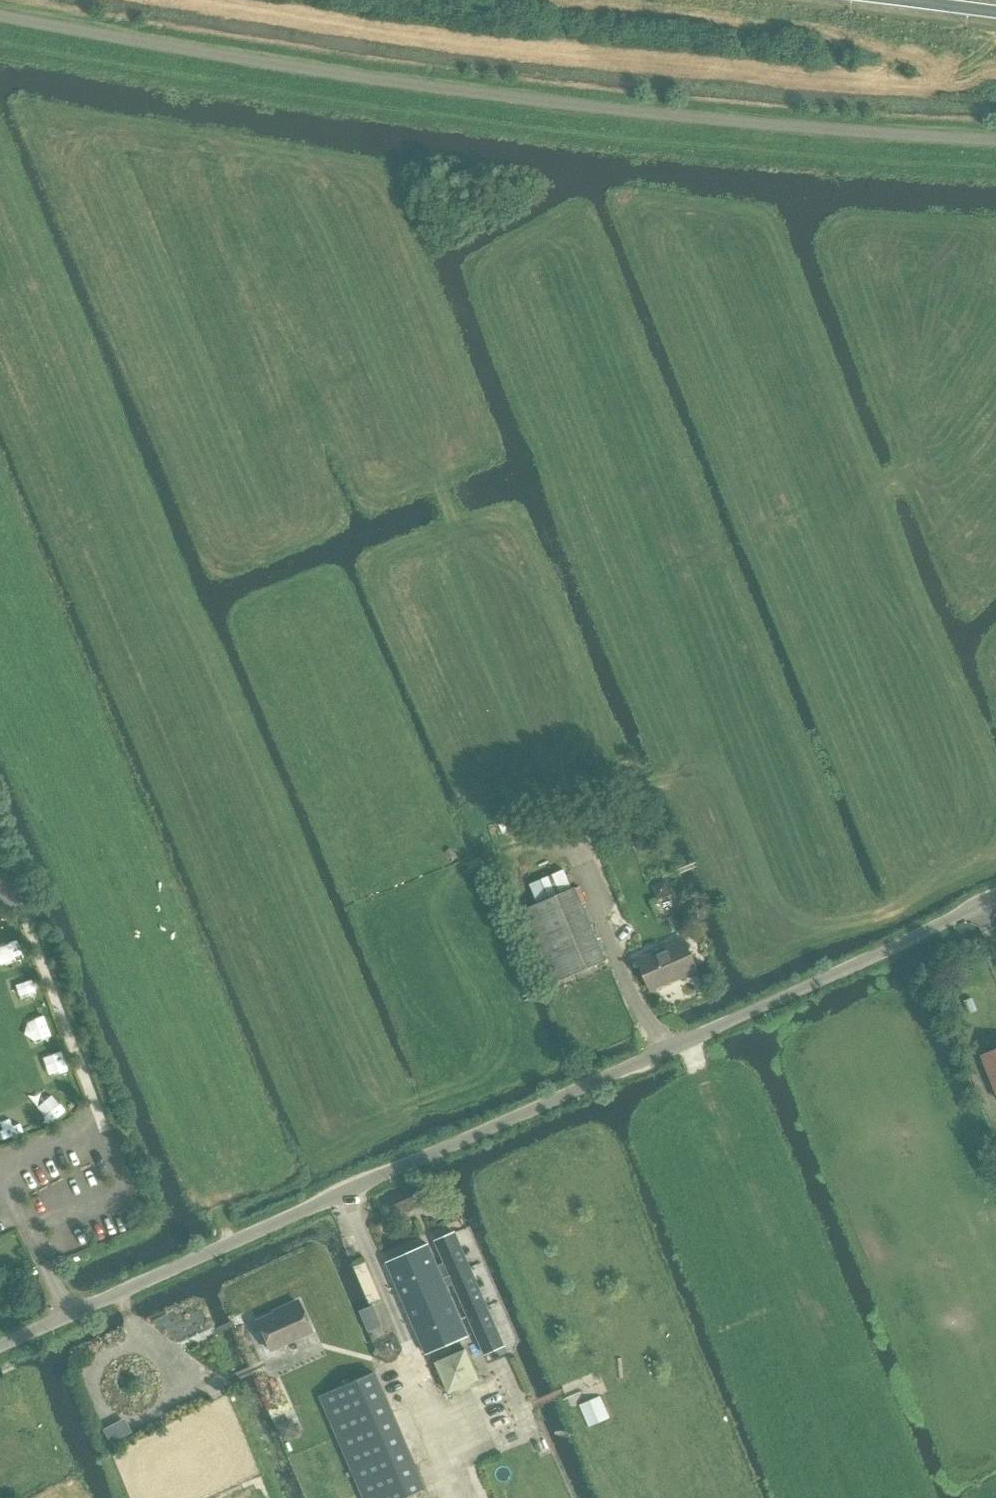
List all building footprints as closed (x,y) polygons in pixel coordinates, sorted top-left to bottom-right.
[(567,870),(532,885),(539,901),(574,886),(567,870)] [(667,880),(652,886),(658,901),(673,895),(667,880)] [(523,909),(554,983),(606,961),(575,887),(523,909)] [(697,970),(685,940),(638,960),(651,990),(697,970)] [(982,1056),(995,1090),(995,1050),(982,1056)] [(387,1263),(426,1354),(468,1335),(447,1286),(454,1283),(485,1353),(504,1345),(455,1232),(436,1241),(445,1262),(438,1266),(429,1244),(387,1263)] [(298,1302),(256,1321),(269,1350),(311,1332),(298,1302)] [(465,1350),(436,1363),(449,1392),(478,1379),(465,1350)] [(372,1372),(318,1396),(362,1497),(403,1497),(423,1489),(372,1372)] [(287,1420),(278,1424),(283,1437),(296,1432),(292,1422),(287,1420)]
